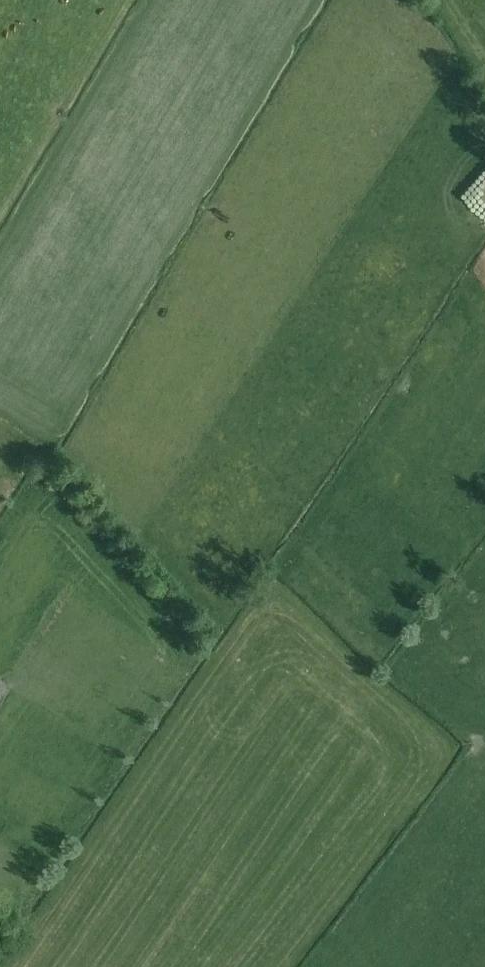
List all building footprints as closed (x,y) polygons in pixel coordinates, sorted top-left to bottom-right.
[(484,217),(484,163),(457,181),(481,219),(484,217)]
